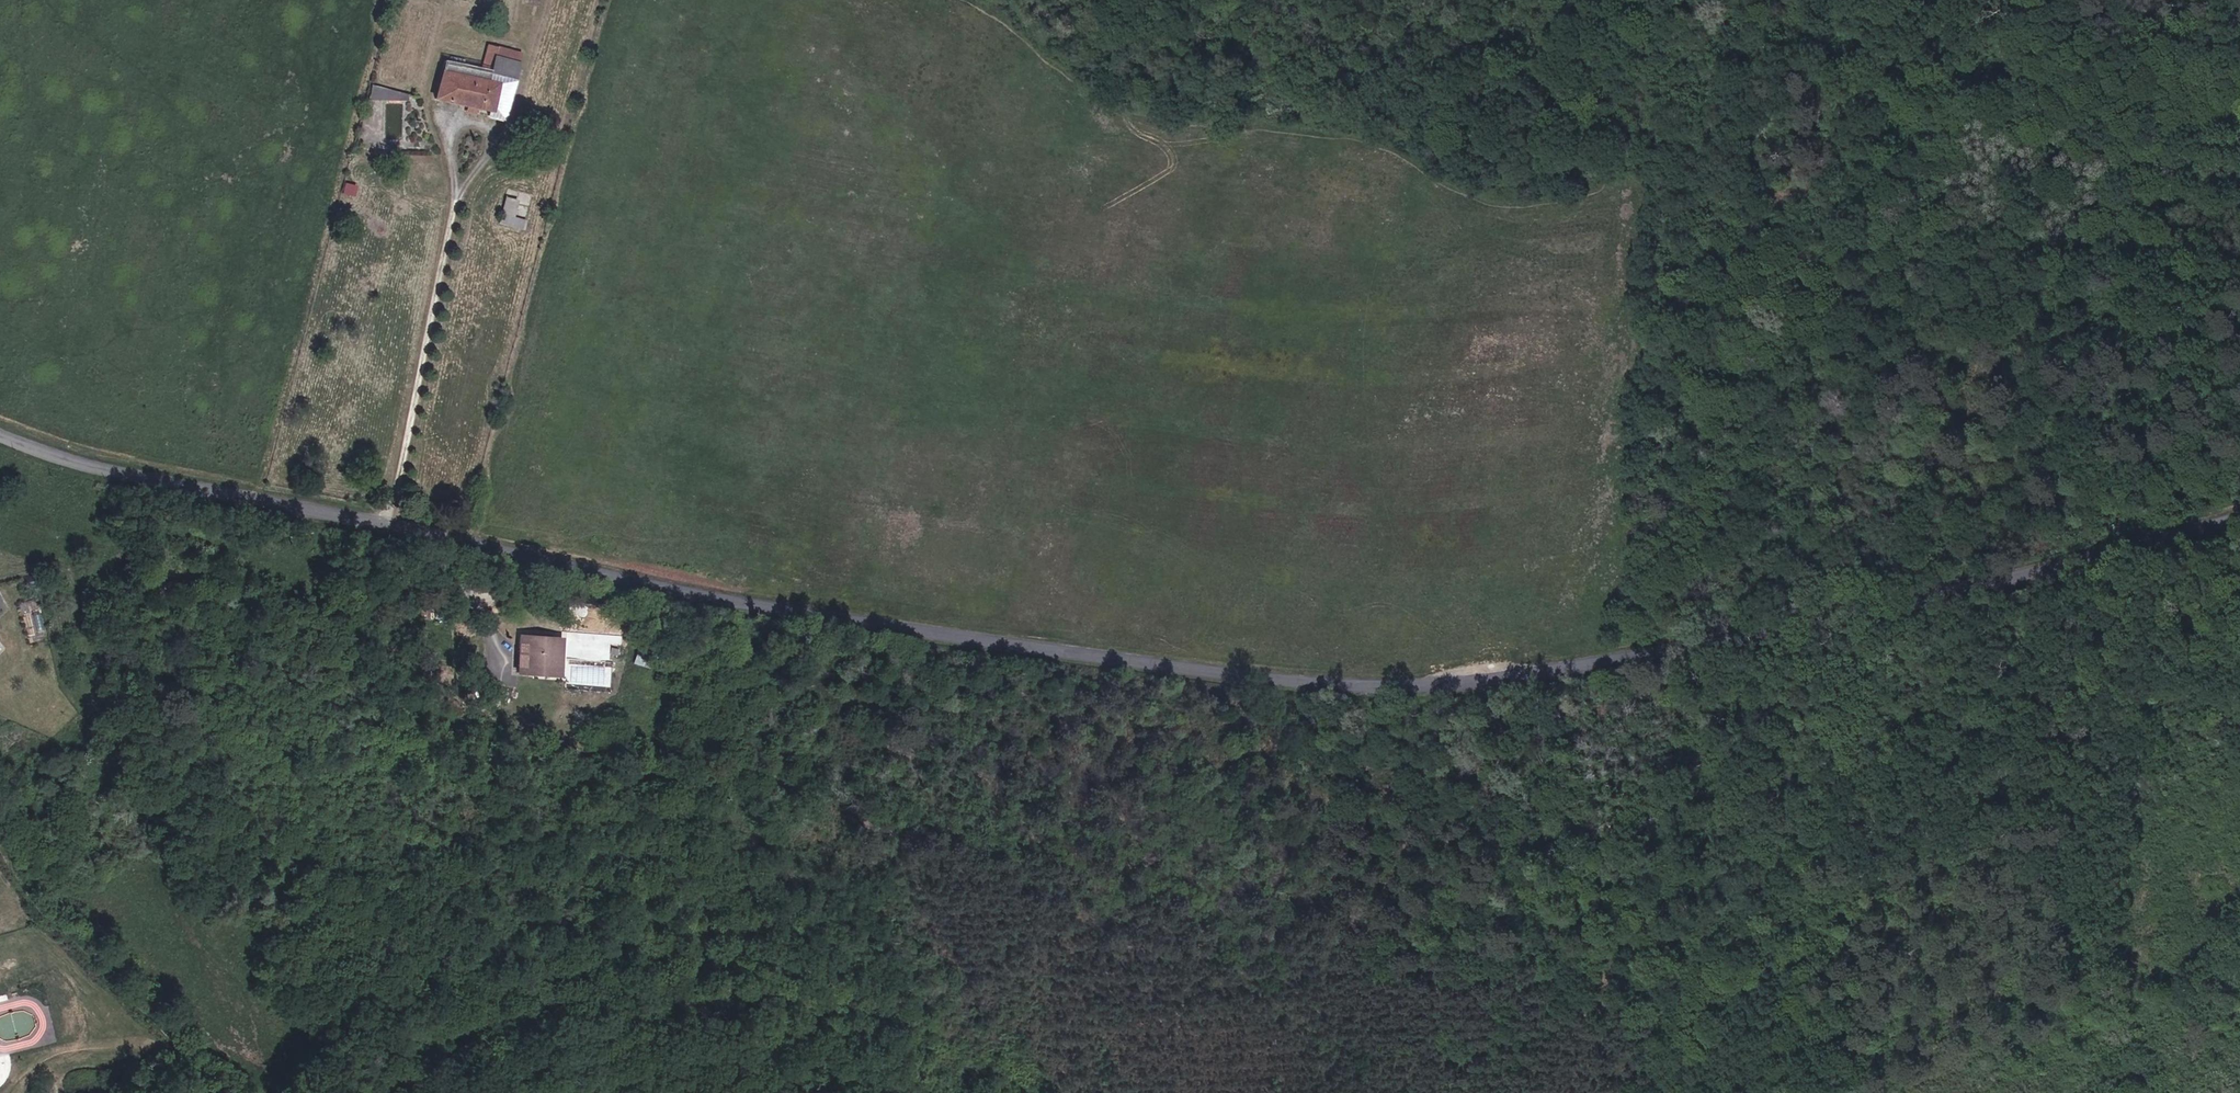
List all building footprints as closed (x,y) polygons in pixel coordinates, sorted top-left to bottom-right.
[(520,56),(496,50),(490,74),(448,64),(439,102),(485,114),(485,122),(506,128),(511,113),(506,112),(520,56)] [(371,87),(371,97),(407,100),(408,90),(371,87)] [(522,149),(516,151),(518,158),(524,156),(522,149)] [(522,229),(530,203),(505,195),(497,222),(522,229)] [(571,638),(530,633),(526,669),(541,671),(541,665),(568,668),(571,638)] [(568,668),(541,665),(541,671),(568,675),(568,668)]
